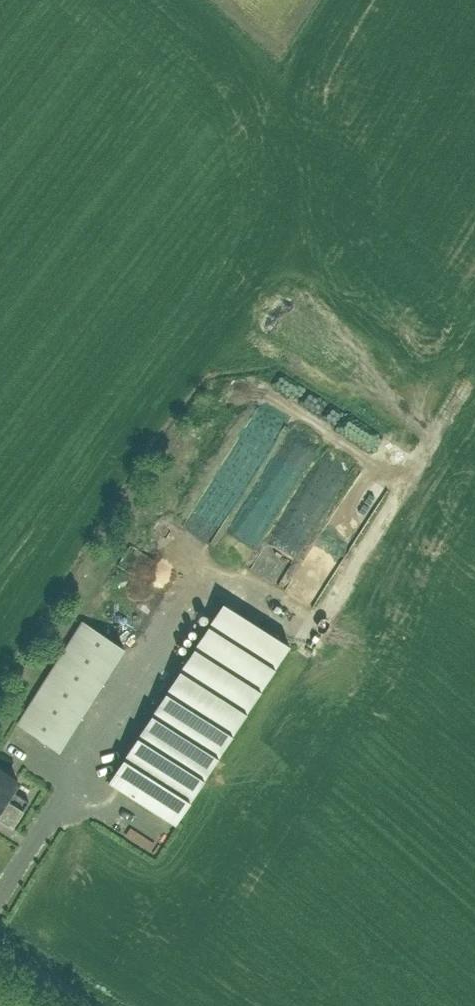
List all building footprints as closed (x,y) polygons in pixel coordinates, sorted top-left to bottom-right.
[(289,645),(222,602),(108,781),(175,823),(289,645)] [(123,646),(82,620),(17,723),(58,749),(123,646)] [(0,769),(0,819),(12,827),(28,801),(11,790),(17,780),(0,769)]
